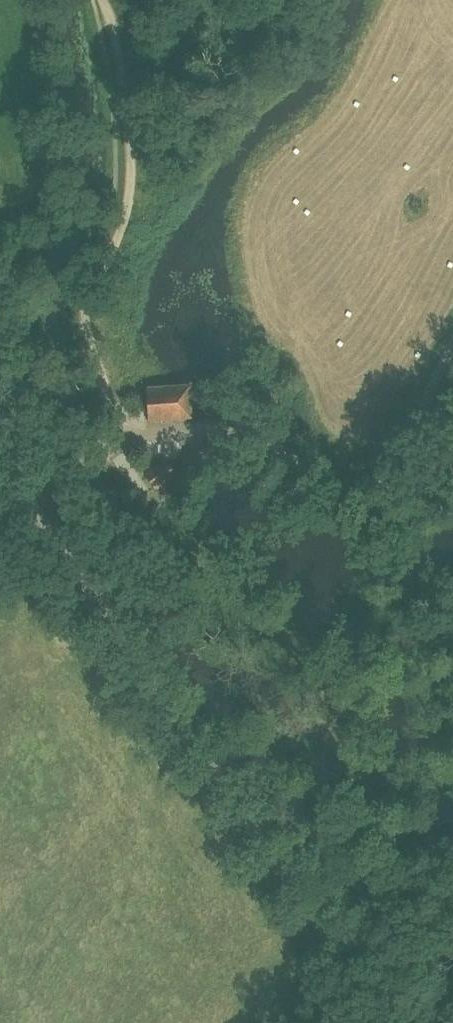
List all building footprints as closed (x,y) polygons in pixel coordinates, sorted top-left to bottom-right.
[(150,420),(192,417),(189,384),(171,385),(147,387),(147,394),(149,417),(150,420)]
